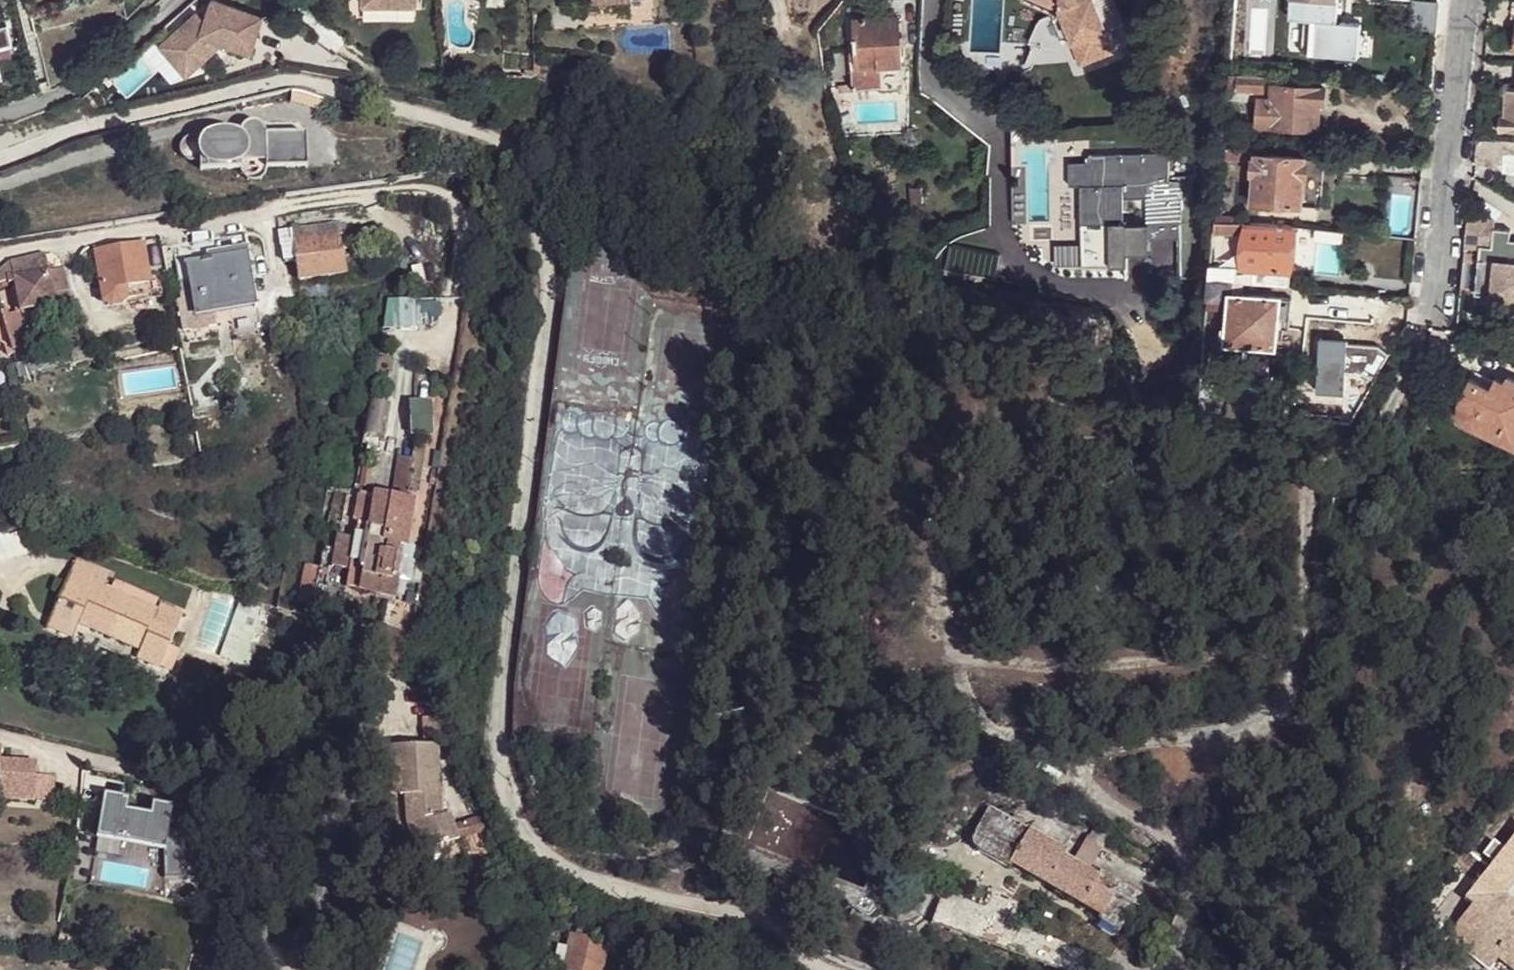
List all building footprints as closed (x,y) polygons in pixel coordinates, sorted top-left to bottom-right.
[(1064,41),(1071,39),(1080,67),(1116,53),(1109,32),(1097,0),(1023,0),(1054,15),(1040,21),(1030,42),(1047,49),(1055,49),(1062,44),(1064,41)] [(1117,0),(1097,0),(1109,32),(1126,25),(1117,0)] [(1289,18),(1338,22),(1339,0),(1290,0),(1289,18)] [(196,13),(158,45),(184,76),(221,45),(249,55),(262,19),(211,1),(204,22),(196,13)] [(1236,13),(1235,27),(1244,28),(1245,14),(1236,13)] [(10,46),(1,14),(0,14),(0,48),(10,46)] [(860,67),(884,65),(902,64),(899,16),(856,19),(858,49),(859,62),(860,67)] [(1354,61),(1369,63),(1370,50),(1354,49),(1354,61)] [(885,88),(884,65),(860,67),(859,62),(855,62),(857,89),(885,88)] [(1264,90),(1265,74),(1231,71),(1228,100),(1251,103),(1253,89),(1264,90)] [(1258,125),(1317,130),(1317,120),(1320,104),(1325,105),(1326,88),(1274,84),(1273,98),(1260,97),(1258,125)] [(1506,89),(1505,115),(1500,115),(1500,130),(1513,131),(1513,89),(1506,89)] [(243,162),(252,161),(250,159),(249,156),(249,154),(248,140),(249,139),(253,137),(255,136),(258,136),(257,129),(253,125),(247,124),(241,124),(239,126),(235,129),(232,133),(231,137),(235,138),(238,140),(241,142),(242,145),(243,149),(243,162)] [(258,164),(261,164),(293,163),(291,134),(258,136),(255,136),(253,137),(249,139),(248,140),(249,154),(249,156),(250,159),(252,161),(254,163),(256,164),(258,164)] [(302,134),(291,134),(293,163),(293,168),(303,168),(302,134)] [(231,137),(194,138),(195,163),(195,167),(237,165),(243,162),(243,149),(242,145),(241,142),(238,140),(235,138),(231,137)] [(195,163),(194,138),(185,138),(179,141),(176,146),(175,151),(178,157),(181,160),(184,162),(195,163)] [(1253,159),(1254,149),(1224,147),(1223,157),(1253,159)] [(1167,154),(1090,156),(1090,163),(1071,163),(1072,185),(1081,184),(1082,225),(1109,225),(1110,267),(1125,266),(1125,253),(1147,252),(1147,240),(1178,240),(1180,280),(1200,279),(1205,222),(1191,222),(1189,184),(1168,184),(1167,154)] [(1258,154),(1254,202),(1323,208),(1327,160),(1258,154)] [(921,204),(921,189),(915,190),(911,190),(912,205),(921,204)] [(1468,217),(1466,244),(1481,245),(1476,293),(1513,297),(1513,238),(1511,238),(1512,228),(1494,226),(1495,219),(1468,217)] [(1292,272),(1297,228),(1249,223),(1244,263),(1244,267),(1262,269),(1292,272)] [(339,224),(279,234),(284,265),(298,262),(294,241),(342,234),(339,224)] [(1109,225),(1082,225),(1083,267),(1110,267),(1109,225)] [(214,308),(256,301),(245,233),(174,245),(182,299),(179,299),(184,331),(217,326),(216,316),(214,308)] [(348,272),(342,234),(294,241),(298,262),(301,280),(348,272)] [(125,289),(149,285),(143,248),(99,255),(99,259),(101,274),(106,304),(109,308),(116,310),(122,308),(126,301),(125,289)] [(73,308),(69,293),(63,269),(48,272),(44,254),(10,263),(0,273),(0,286),(9,284),(10,287),(16,285),(21,306),(23,314),(55,306),(57,312),(73,308)] [(1235,281),(1260,283),(1262,269),(1244,267),(1244,263),(1213,260),(1212,278),(1235,281)] [(1262,269),(1260,283),(1290,287),(1292,272),(1262,269)] [(1233,293),(1235,281),(1212,278),(1210,298),(1232,300),(1233,293)] [(151,297),(149,285),(125,289),(126,301),(128,301),(151,297)] [(1233,293),(1232,300),(1228,342),(1276,348),(1278,328),(1281,298),(1233,293)] [(384,298),(383,325),(422,326),(422,299),(384,298)] [(1293,299),(1281,298),(1278,328),(1290,329),(1293,299)] [(258,310),(256,301),(214,308),(216,316),(258,310)] [(57,312),(55,306),(23,314),(11,317),(10,313),(3,314),(5,319),(7,327),(25,322),(27,328),(59,319),(57,312)] [(32,348),(27,328),(25,322),(7,327),(14,356),(16,363),(33,359),(31,351),(36,350),(35,347),(32,348)] [(1503,380),(1499,392),(1488,386),(1468,376),(1456,401),(1458,402),(1476,410),(1468,427),(1513,448),(1513,379),(1505,375),(1503,380)] [(1499,392),(1503,380),(1493,375),(1491,379),(1488,386),(1499,392)] [(1272,403),(1273,389),(1261,389),(1261,402),(1272,403)] [(1461,421),(1468,427),(1476,410),(1458,402),(1458,412),(1461,421)] [(22,461),(24,476),(37,474),(34,458),(22,461)] [(402,459),(398,488),(410,489),(415,460),(402,459)] [(361,525),(369,527),(376,496),(362,493),(355,524),(361,525)] [(376,496),(369,527),(360,573),(364,574),(400,580),(406,548),(410,550),(418,503),(376,496)] [(360,573),(369,527),(361,525),(349,590),(361,593),(364,574),(360,573)] [(79,561),(52,621),(79,632),(82,625),(141,650),(139,659),(162,670),(184,618),(162,607),(159,613),(108,590),(113,578),(79,561)] [(315,605),(322,567),(310,565),(304,603),(315,605)] [(400,580),(364,574),(361,593),(398,600),(402,581),(400,580)] [(278,604),(254,596),(229,656),(252,666),(278,604)] [(79,632),(52,621),(49,630),(75,641),(79,632)] [(1,765),(1,750),(0,750),(0,802),(34,804),(36,779),(36,767),(1,765)] [(384,783),(392,784),(391,754),(384,753),(384,783)] [(391,754),(392,784),(397,784),(397,802),(403,803),(403,831),(411,829),(423,859),(457,844),(445,820),(440,822),(439,754),(391,754)] [(36,779),(34,804),(52,805),(53,780),(36,779)] [(126,801),(104,797),(98,831),(121,835),(120,841),(161,848),(164,878),(184,878),(182,834),(167,831),(170,809),(152,806),(150,817),(124,813),(126,801)] [(1096,920),(1117,933),(1139,895),(1100,873),(1098,877),(1087,870),(1074,863),(1064,857),(1067,853),(988,807),(972,836),(971,840),(971,845),(975,849),(1007,868),(1010,863),(1098,916),(1096,920)] [(1088,838),(1101,846),(1110,832),(1095,824),(1088,838)] [(121,835),(98,831),(97,837),(120,841),(121,835)] [(1460,901),(1468,906),(1444,937),(1484,969),(1485,969),(1494,961),(1506,969),(1513,969),(1513,902),(1506,895),(1513,885),(1513,832),(1460,901)] [(1076,859),(1090,867),(1101,846),(1088,838),(1076,859)] [(1087,870),(1090,867),(1076,859),(1074,863),(1087,870)] [(609,940),(573,935),(570,950),(566,969),(603,969),(609,940)] [(570,950),(559,949),(555,969),(566,969),(570,950)] [(1494,961),(1485,969),(1506,969),(1494,961)]
